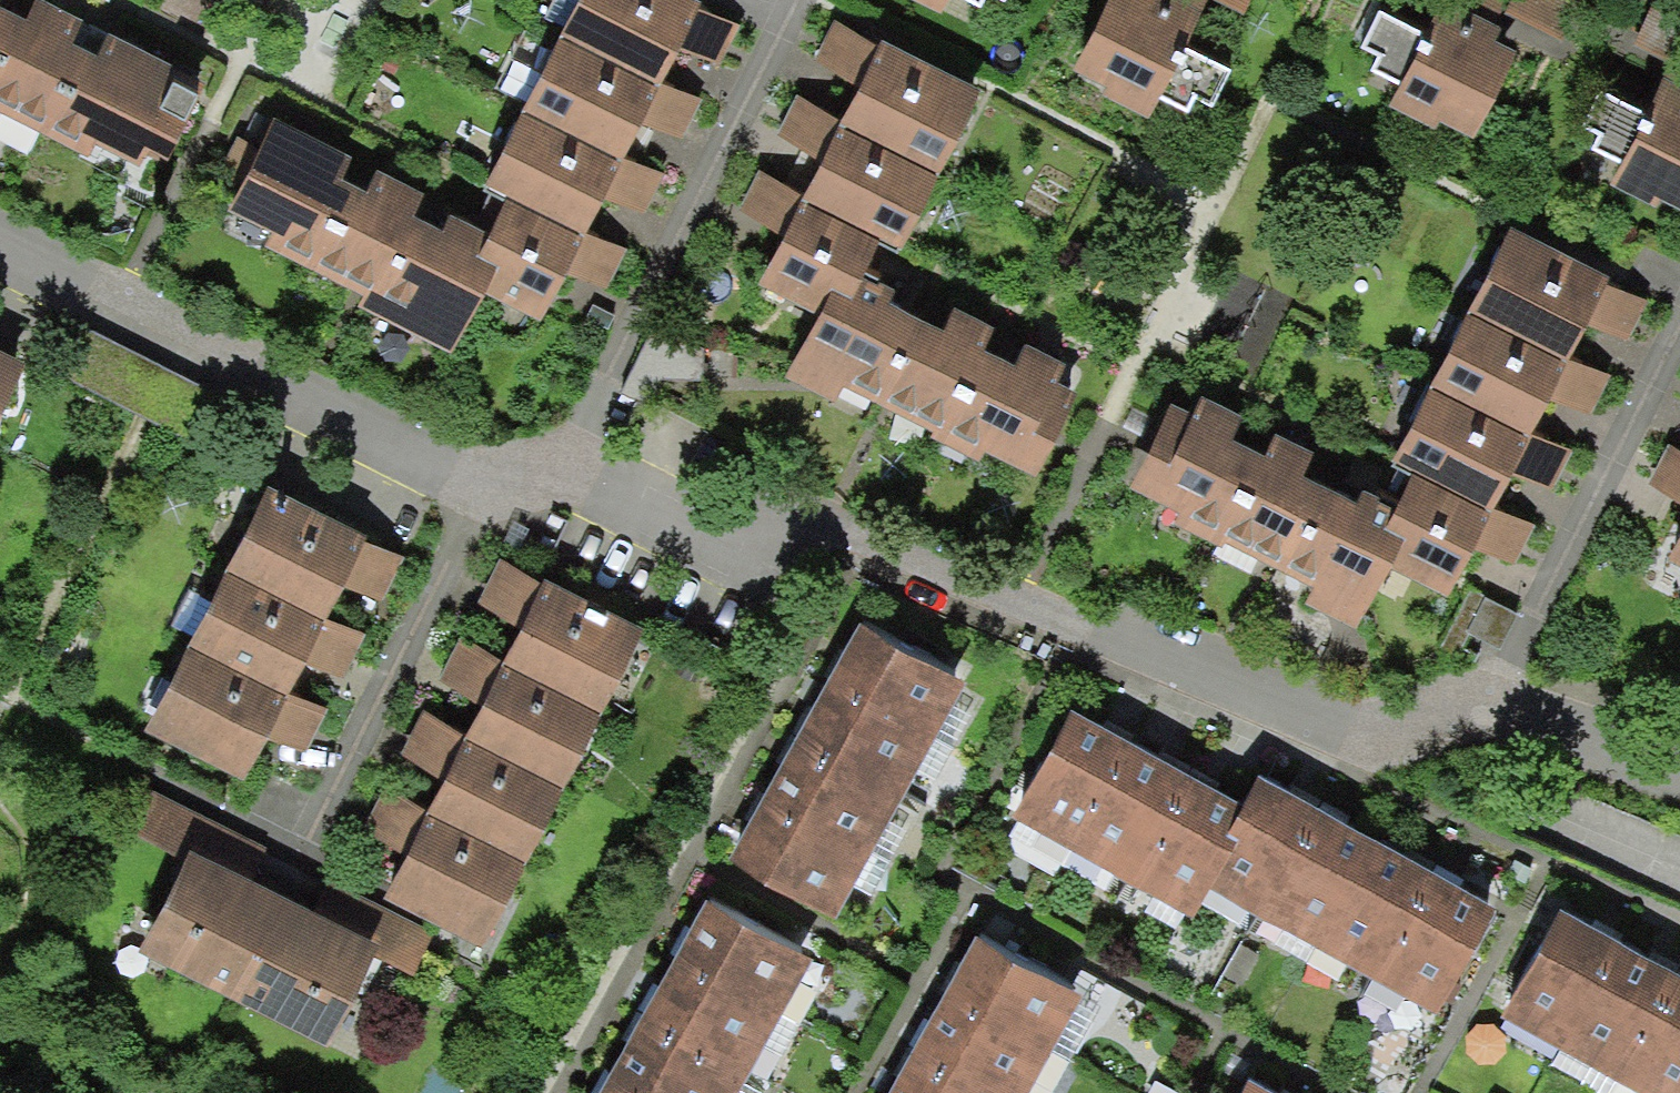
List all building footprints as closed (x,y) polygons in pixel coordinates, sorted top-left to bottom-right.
[(132,181),(147,149),(164,159),(196,96),(175,84),(179,71),(137,51),(64,18),(25,0),(0,0),(0,121),(132,181)] [(743,26),(700,6),(688,0),(580,0),(565,34),(662,83),(682,51),(720,68),(743,26)] [(940,10),(945,0),(920,0),(940,10)] [(1176,0),(1111,0),(1075,72),(1151,113),(1197,10),(1176,0)] [(1521,40),(1445,4),(1393,108),(1473,143),(1521,40)] [(879,50),(836,19),(815,66),(860,92),(841,123),(942,175),(980,100),(879,50)] [(683,133),(705,100),(662,86),(561,36),(527,114),(624,163),(647,127),(683,133)] [(1665,82),(1613,186),(1679,215),(1679,89),(1665,82)] [(843,127),(800,96),(778,143),(824,169),(804,200),(884,241),(905,252),(943,177),(843,127)] [(645,210),(665,173),(620,163),(519,113),(485,191),(505,201),(582,239),(605,201),(645,210)] [(273,124),(224,231),(248,244),(326,286),(398,326),(447,352),(497,268),(477,258),(489,233),(273,124)] [(802,202),(759,171),(737,218),(783,244),(760,281),(844,326),(884,241),(802,202)] [(605,287),(625,251),(589,241),(505,201),(465,278),(541,319),(557,294),(571,275),(605,287)] [(1629,343),(1652,301),(1610,281),(1509,232),(1475,310),(1572,358),(1591,327),(1629,343)] [(846,257),(796,364),(820,377),(898,420),(971,459),(1020,486),(1069,401),(1050,391),(1061,366),(846,257)] [(1592,408),(1614,376),(1571,361),(1471,311),(1436,390),(1533,438),(1557,402),(1592,408)] [(29,370),(0,356),(0,418),(29,370)] [(1554,485),(1574,449),(1529,438),(1429,388),(1394,466),(1414,476),(1491,515),(1515,477),(1554,485)] [(1180,395),(1130,502),(1155,516),(1233,558),(1305,597),(1354,624),(1404,540),(1384,530),(1395,505),(1180,395)] [(1674,450),(1653,497),(1679,512),(1679,454),(1674,450)] [(1514,562),(1534,527),(1499,517),(1414,476),(1374,553),(1450,594),(1467,569),(1481,551),(1514,562)] [(390,599),(409,555),(374,544),(272,493),(231,568),(328,616),(348,588),(390,599)] [(543,586),(501,564),(477,604),(519,632),(507,665),(607,712),(643,635),(543,586)] [(346,679),(366,635),(331,624),(229,573),(190,643),(289,694),(305,668),(346,679)] [(970,684),(864,624),(841,665),(810,720),(790,756),(759,810),(731,860),(836,919),(970,684)] [(503,666),(464,639),(440,679),(482,707),(469,740),(569,787),(605,715),(503,666)] [(306,752),(326,708),(291,697),(189,646),(146,735),(243,779),(265,741),(306,752)] [(465,740),(426,713),(402,753),(443,781),(431,814),(531,861),(566,789),(465,740)] [(1108,741),(1067,718),(1010,819),(1204,928),(1227,888),(1261,827),(1240,815),(1202,794),(1163,772),(1108,741)] [(1293,799),(1259,781),(1240,815),(1261,827),(1227,888),(1447,1006),(1499,910),(1453,885),(1407,860),(1335,822),(1293,799)] [(427,816),(387,789),(364,829),(405,857),(385,899),(484,951),(528,865),(427,816)] [(187,861),(139,952),(329,1045),(379,958),(413,973),(433,933),(361,897),(246,839),(158,794),(139,834),(187,861)] [(711,902),(687,943),(658,994),(637,1032),(605,1087),(602,1092),(741,1092),(816,961),(711,902)] [(1564,913),(1510,1019),(1635,1092),(1679,1092),(1679,981),(1653,965),(1598,933),(1564,913)] [(973,938),(949,984),(924,1030),(903,1069),(890,1092),(1031,1092),(1081,1000),(973,938)] [(1248,1082),(1242,1092),(1267,1092),(1248,1082)]
